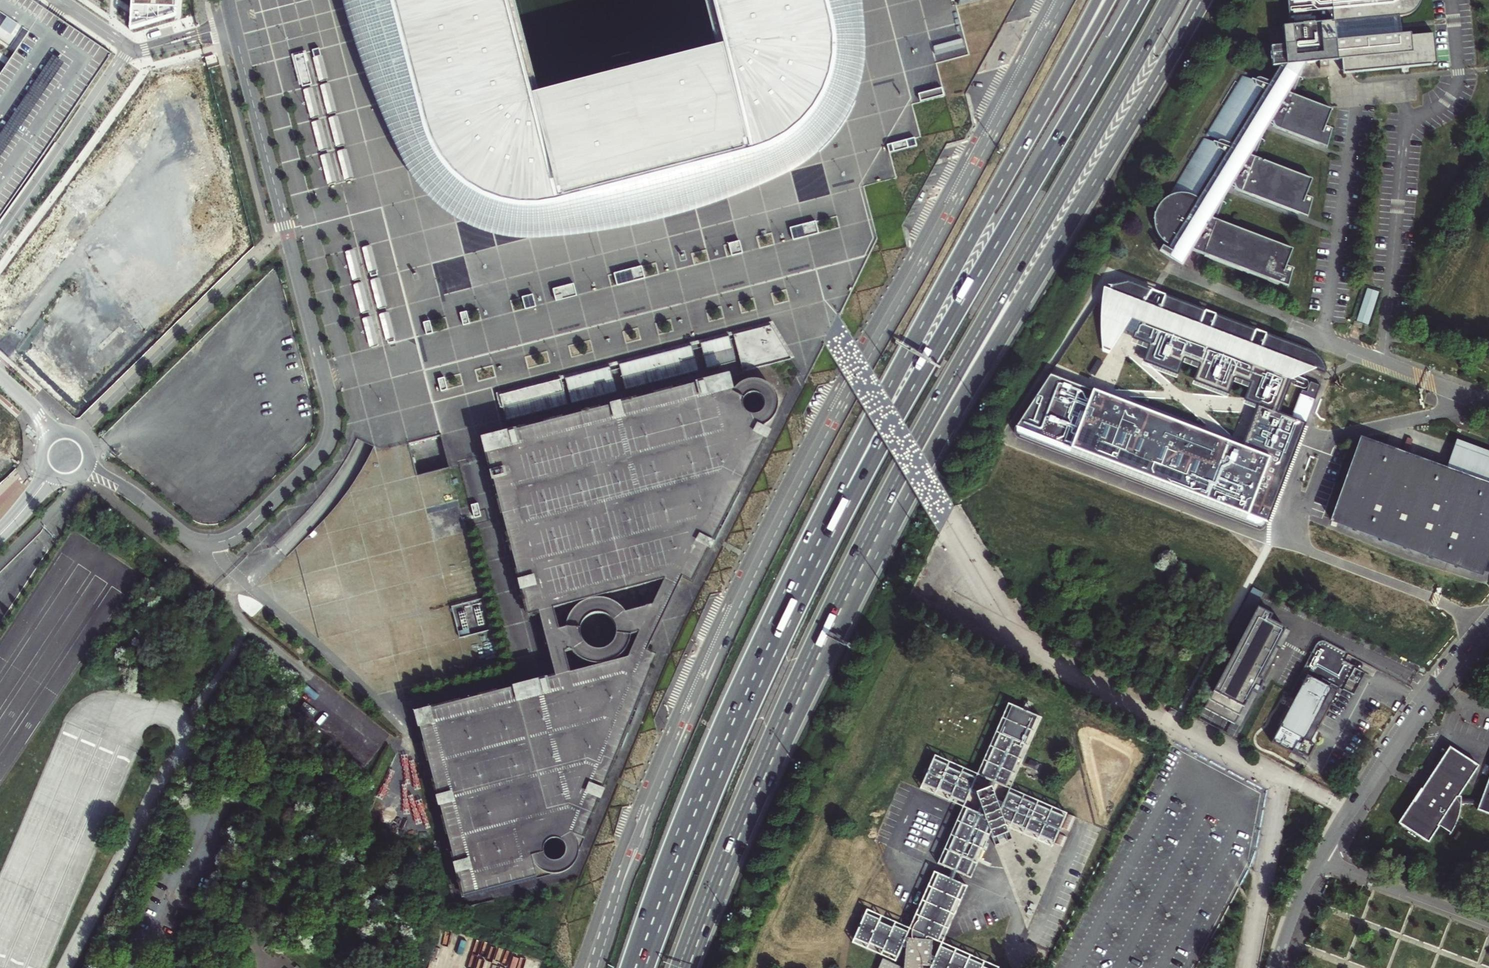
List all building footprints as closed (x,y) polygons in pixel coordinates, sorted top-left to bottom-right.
[(130,29),(176,16),(177,0),(131,0),(130,29)] [(356,20),(365,49),(384,100),(404,145),(419,174),(430,188),(449,206),(482,223),(498,228),(522,232),(536,232),(558,230),(604,224),(678,207),(728,191),(758,179),(779,169),(798,159),(816,144),(831,126),(841,111),(846,100),(849,91),(853,78),(856,62),(856,38),(853,0),(705,0),(718,53),(536,98),(511,0),(350,0),(356,20)] [(1284,65),(1268,90),(1260,85),(1257,85),(1253,85),(1251,86),(1240,81),(1204,137),(1218,143),(1215,145),(1203,140),(1167,195),(1163,199),(1159,202),(1155,209),(1153,214),(1152,218),(1153,225),(1154,230),(1156,235),(1160,240),(1169,245),(1168,248),(1163,245),(1160,250),(1177,261),(1183,265),(1187,259),(1186,258),(1190,250),(1196,253),(1289,289),(1294,269),(1286,266),(1293,249),(1212,218),(1231,189),(1235,191),(1308,218),(1312,200),(1307,198),(1312,181),(1251,156),(1269,126),(1273,127),(1327,148),(1332,131),(1325,128),(1333,110),(1288,93),(1306,63),(1334,60),(1341,60),(1342,74),(1421,66),(1436,65),(1435,51),(1433,32),(1427,32),(1410,34),(1409,31),(1399,32),(1398,25),(1398,17),(1403,17),(1407,16),(1412,14),(1415,10),(1418,7),(1420,2),(1420,0),(1286,0),(1289,27),(1284,28),(1285,45),(1270,47),(1272,66),(1284,65)] [(963,48),(961,41),(932,49),(933,55),(963,48)] [(319,49),(312,50),(314,58),(321,56),(319,49)] [(299,55),(295,56),(297,67),(303,87),(312,84),(304,54),(299,55)] [(322,56),(313,58),(319,82),(328,80),(322,56)] [(330,83),(320,86),(328,115),(337,112),(330,83)] [(312,88),(303,90),(311,119),(320,117),(312,88)] [(942,88),(918,94),(920,102),(944,96),(942,88)] [(338,116),(329,118),(336,147),(345,145),(338,116)] [(321,120),(312,122),(319,151),(329,149),(321,120)] [(914,138),(887,145),(889,153),(916,146),(914,138)] [(346,149),(337,152),(345,180),(354,178),(346,149)] [(330,154),(320,156),(328,185),(337,182),(330,154)] [(815,221),(790,228),(793,240),(819,234),(815,221)] [(549,249),(549,264),(559,264),(559,270),(571,270),(571,279),(578,279),(578,268),(581,268),(581,257),(585,257),(586,242),(557,242),(557,249),(549,249)] [(739,242),(729,244),(732,256),(742,253),(739,242)] [(371,245),(362,248),(369,274),(378,271),(371,245)] [(354,250),(345,252),(353,281),(362,279),(354,250)] [(642,266),(614,273),(617,286),(645,278),(642,266)] [(380,278),(371,280),(378,309),(387,307),(380,278)] [(1298,362),(1325,374),(1327,371),(1325,366),(1316,358),(1311,354),(1307,350),(1158,291),(1129,280),(1110,284),(1113,284),(1112,288),(1104,285),(1103,303),(1105,331),(1106,346),(1106,349),(1112,351),(1125,328),(1134,332),(1131,340),(1148,346),(1141,363),(1176,377),(1182,359),(1184,360),(1185,361),(1185,362),(1186,362),(1187,362),(1187,361),(1193,363),(1193,365),(1194,366),(1195,364),(1199,366),(1192,383),(1225,397),(1233,379),(1235,380),(1236,382),(1237,382),(1238,381),(1244,383),(1243,385),(1244,386),(1246,385),(1248,386),(1241,403),(1258,409),(1277,417),(1293,376),(1295,369),(1298,362)] [(363,282),(354,285),(361,313),(370,311),(363,282)] [(574,284),(553,289),(556,301),(577,296),(574,284)] [(1378,291),(1366,287),(1355,321),(1363,324),(1368,325),(1378,291)] [(533,295),(522,297),(525,309),(536,307),(533,295)] [(389,312),(379,315),(386,341),(396,339),(389,312)] [(466,312),(460,313),(463,325),(469,324),(466,312)] [(372,317),(363,319),(370,348),(379,345),(372,317)] [(430,321),(423,323),(427,335),(433,333),(430,321)] [(771,325),(735,335),(740,360),(743,372),(791,359),(771,325)] [(735,335),(702,343),(708,369),(740,360),(735,335)] [(691,346),(620,364),(626,390),(698,371),(691,346)] [(509,432),(482,439),(528,615),(539,613),(555,676),(416,713),(420,730),(464,895),(537,876),(537,878),(554,874),(577,855),(585,838),(583,837),(592,815),(604,785),(648,676),(656,656),(646,652),(660,624),(682,578),(692,582),(790,389),(799,373),(791,359),(743,372),(711,380),(701,383),(629,401),(620,403),(509,432)] [(611,366),(563,379),(569,404),(618,392),(611,366)] [(1244,446),(1049,374),(1017,427),(1016,435),(1245,522),(1269,457),(1244,446)] [(1322,387),(1293,376),(1277,417),(1307,429),(1322,387)] [(444,378),(438,379),(441,391),(447,390),(444,378)] [(563,379),(500,395),(502,404),(507,421),(569,404),(563,379)] [(1277,417),(1258,409),(1244,446),(1269,457),(1245,522),(1261,529),(1268,523),(1307,429),(1277,417)] [(1332,519),(1482,573),(1488,559),(1488,555),(1488,458),(1457,446),(1446,475),(1359,444),(1332,519)] [(216,594),(212,590),(206,596),(211,600),(216,594)] [(1255,606),(1201,708),(1232,724),(1249,691),(1255,694),(1279,647),(1274,645),(1283,627),(1267,619),(1269,614),(1255,606)] [(1300,670),(1307,674),(1338,688),(1341,690),(1353,667),(1342,661),(1347,653),(1324,641),(1320,641),(1317,642),(1314,645),(1300,670)] [(1307,674),(1270,743),(1300,759),(1302,755),(1307,758),(1313,746),(1309,743),(1310,740),(1338,688),(1307,674)] [(978,770),(933,751),(918,787),(964,807),(940,861),(971,874),(991,830),(997,845),(1015,838),(1010,826),(1054,845),(1069,810),(1013,786),(1045,715),(1009,699),(978,770)] [(1462,818),(1465,807),(1457,806),(1459,803),(1461,800),(1482,769),(1453,750),(1431,783),(1432,785),(1430,788),(1428,792),(1425,790),(1402,824),(1431,844),(1442,828),(1454,836),(1459,827),(1462,818)] [(1484,802),(1483,805),(1482,809),(1480,815),(1488,818),(1488,790),(1484,802)] [(1479,802),(1461,800),(1459,803),(1457,806),(1465,807),(1482,809),(1483,805),(1484,802),(1479,802)] [(1063,831),(1068,833),(1073,819),(1069,818),(1063,831)] [(924,966),(931,967),(930,967),(998,967),(999,967),(945,940),(968,886),(933,872),(909,928),(867,912),(852,944),(883,957),(879,967),(924,967),(924,966)] [(223,897),(219,907),(232,912),(236,902),(223,897)]
